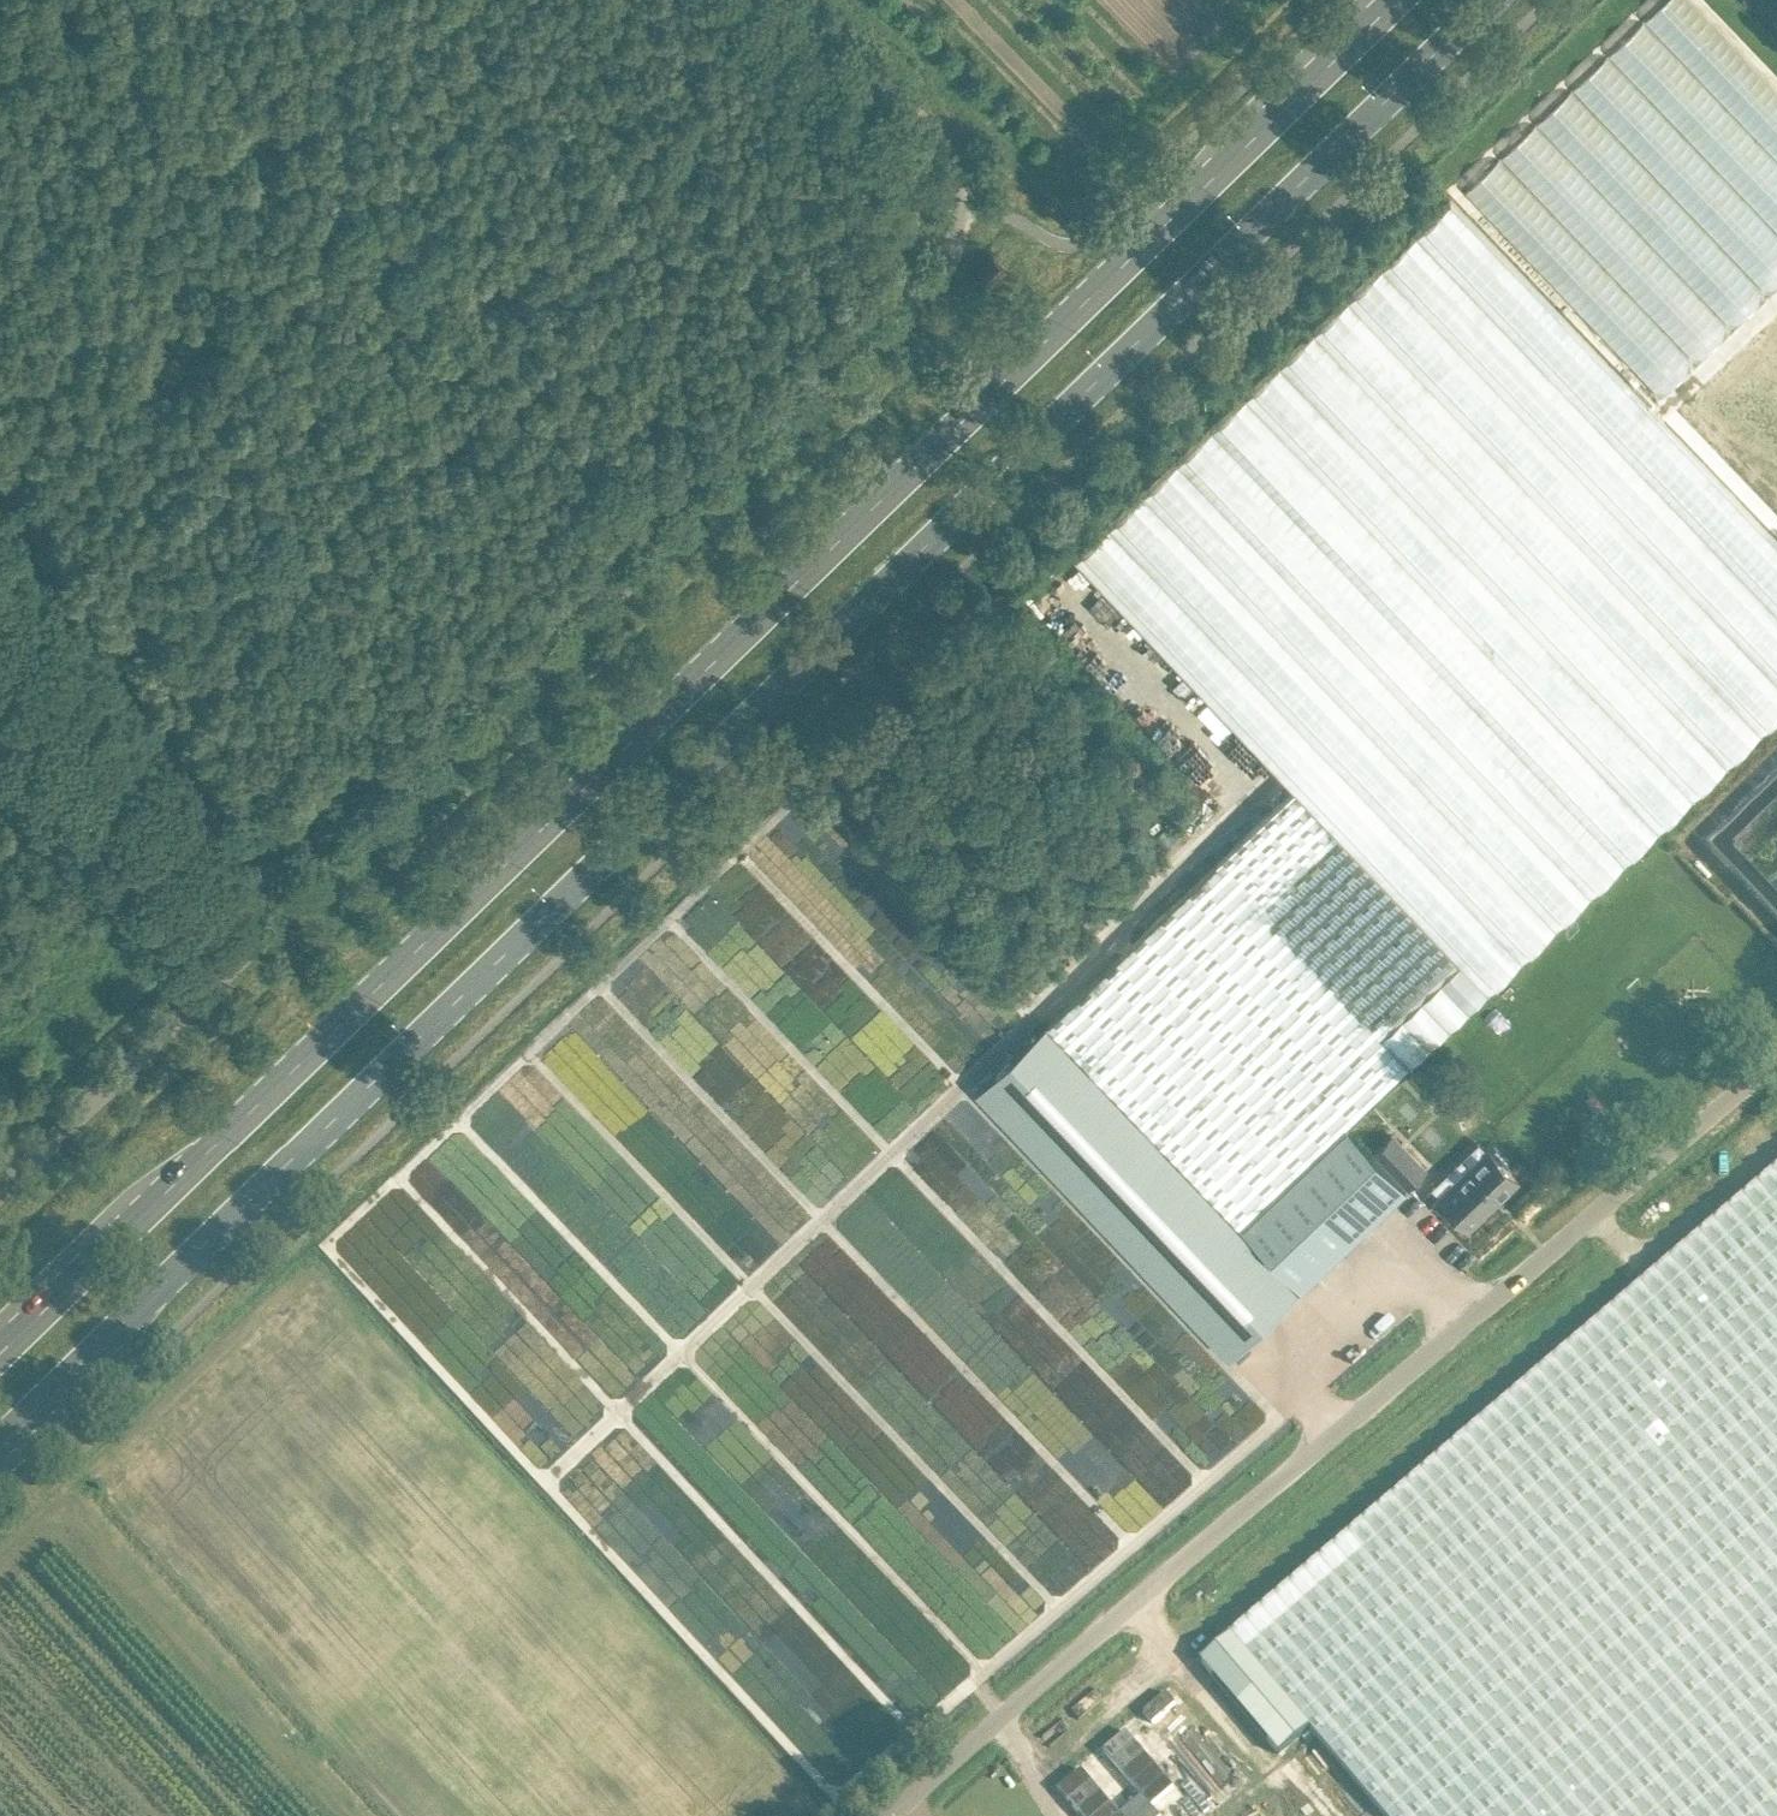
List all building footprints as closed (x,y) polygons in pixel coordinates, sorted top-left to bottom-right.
[(1468,196),(1663,401),(1776,292),(1776,89),(1692,0),(1673,0),(1468,196)] [(1074,557),(1296,789),(1218,863),(1408,1063),(1776,712),(1776,541),(1451,199),(1074,557)] [(1218,863),(1049,1024),(1144,1124),(1239,1224),(1408,1063),(1218,863)] [(598,998),(538,1050),(591,1110),(597,1096),(602,1101),(625,1111),(639,1099),(649,1104),(636,1090),(666,1064),(657,1053),(636,1044),(625,1054),(622,1061),(633,1074),(610,1064),(606,1059),(615,1051),(611,1047),(593,1039),(598,1030),(615,1014),(604,1001),(598,998)] [(1049,1024),(975,1094),(1227,1357),(1301,1289),(1240,1226),(1240,1225),(1239,1224),(1144,1124),(1049,1024)] [(743,1104),(761,1085),(704,1030),(687,1047),(698,1057),(689,1065),(700,1076),(697,1079),(721,1102),(730,1092),(743,1104)] [(1240,1225),(1240,1226),(1301,1289),(1405,1189),(1345,1126),(1240,1225)] [(1375,1151),(1409,1186),(1426,1170),(1392,1135),(1375,1151)] [(1509,1164),(1500,1154),(1496,1150),(1493,1153),(1489,1149),(1439,1198),(1468,1228),(1518,1179),(1506,1167),(1509,1164)] [(1229,1636),(1245,1654),(1383,1815),(1776,1815),(1776,1168),(1229,1636)] [(524,1263),(500,1286),(559,1348),(583,1325),(524,1263)] [(721,1343),(699,1361),(745,1415),(767,1396),(721,1343)] [(1032,1554),(1017,1558),(1013,1543),(996,1547),(990,1523),(954,1532),(965,1574),(980,1570),(979,1568),(1018,1559),(1025,1586),(1049,1580),(1046,1569),(1037,1572),(1032,1554)] [(1279,1754),(1308,1729),(1245,1654),(1229,1636),(1200,1661),(1279,1754)] [(1165,1694),(1144,1712),(1153,1723),(1175,1704),(1165,1694)] [(1060,1790),(1083,1815),(1159,1815),(1151,1807),(1173,1789),(1126,1734),(1104,1753),(1142,1796),(1120,1815),(1082,1771),(1060,1790)]
